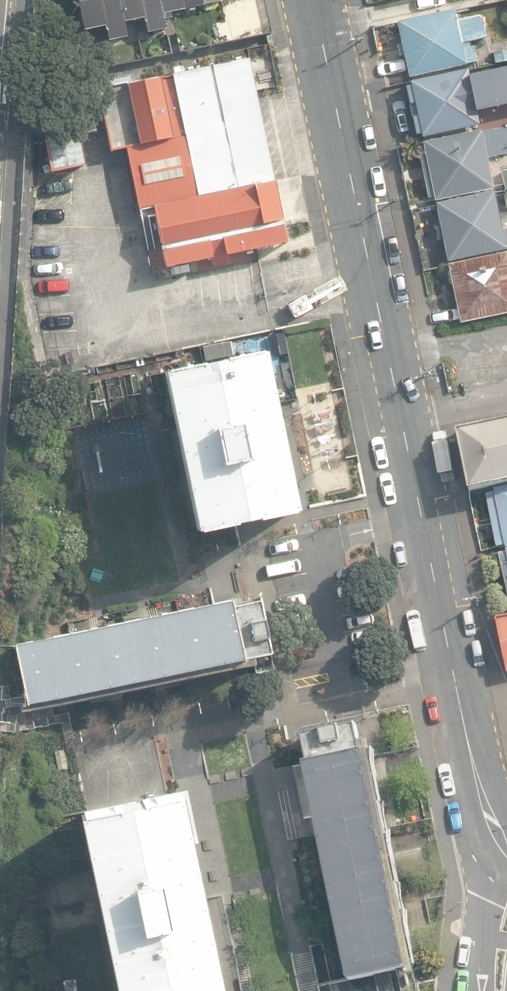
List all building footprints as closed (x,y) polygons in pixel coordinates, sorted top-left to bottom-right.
[(110,41),(129,37),(126,22),(145,18),(148,32),(168,28),(165,14),(185,10),(182,0),(79,0),(85,31),(107,26),(110,41)] [(185,9),(221,1),(221,0),(183,0),(185,9)] [(405,56),(410,77),(466,64),(476,62),(474,53),(472,54),(469,41),(486,38),(480,15),(457,20),(454,9),(397,22),(402,44),(397,45),(400,57),(405,56)] [(506,61),(506,47),(492,51),(495,64),(506,61)] [(211,261),(213,270),(230,267),(228,257),(286,246),(275,185),(271,186),(248,64),(173,78),(173,81),(100,95),(111,154),(186,140),(197,202),(156,210),(167,270),(211,261)] [(423,137),(479,125),(474,104),(506,96),(506,78),(496,81),(494,75),(470,81),(467,69),(410,82),(411,84),(405,85),(416,136),(422,134),(423,137)] [(435,199),(487,189),(492,188),(486,158),(506,153),(506,126),(481,132),(481,130),(423,142),(424,146),(419,147),(429,198),(435,197),(435,199)] [(506,247),(506,228),(503,228),(494,188),(434,202),(439,225),(433,226),(436,241),(442,240),(446,261),(506,247)] [(461,323),(506,313),(506,252),(506,251),(448,264),(449,270),(448,272),(451,284),(454,286),(461,323)] [(164,372),(199,537),(300,516),(266,351),(164,372)] [(470,491),(506,483),(506,421),(458,432),(470,491)] [(506,549),(506,548),(506,487),(494,490),(494,492),(486,494),(497,547),(506,546),(506,549)] [(258,589),(13,638),(26,706),(253,660),(254,668),(274,664),(258,589)] [(506,666),(506,616),(497,618),(506,666)] [(417,978),(369,744),(361,745),(357,727),(299,739),(304,766),(294,768),(305,819),(315,817),(349,985),(408,973),(409,980),(417,978)] [(81,812),(116,990),(222,990),(183,792),(81,812)]
